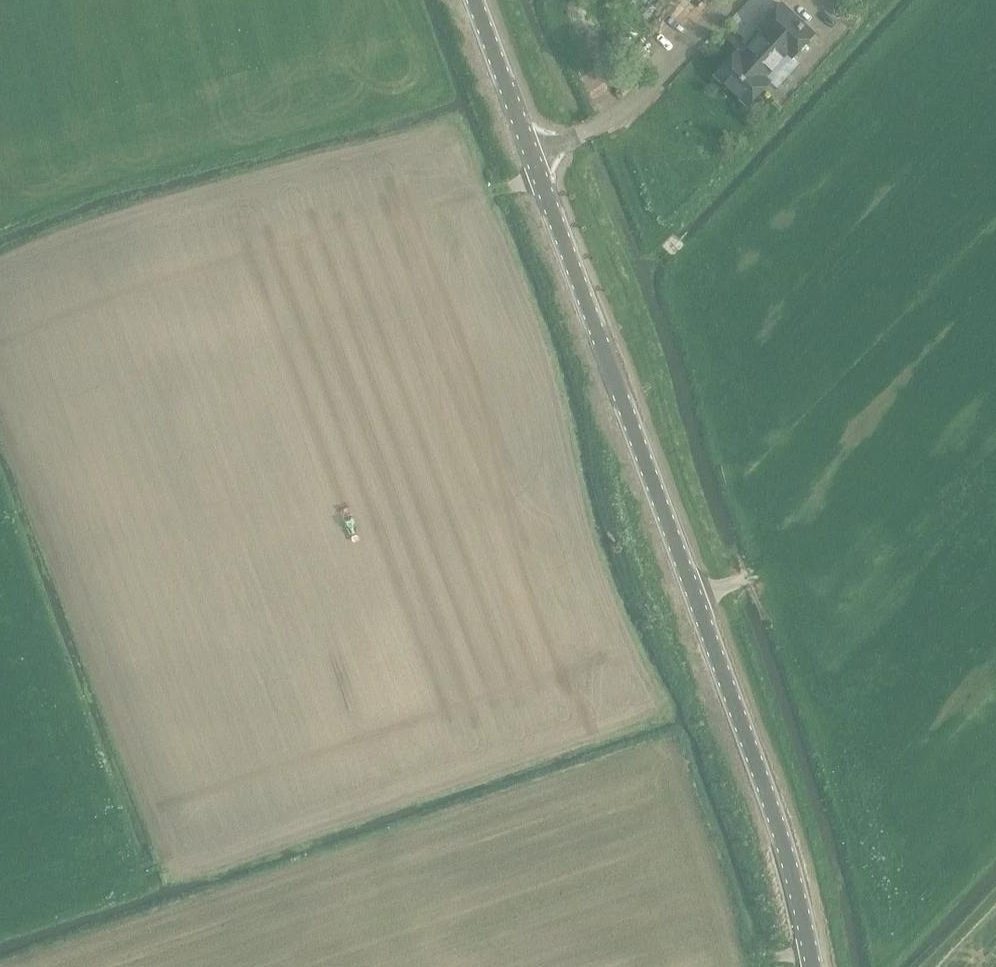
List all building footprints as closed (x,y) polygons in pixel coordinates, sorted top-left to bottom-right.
[(742,56),(738,52),(716,76),(747,104),(769,81),(765,77),(788,53),(792,56),(813,33),(783,4),(761,28),(765,31),(742,56)]
